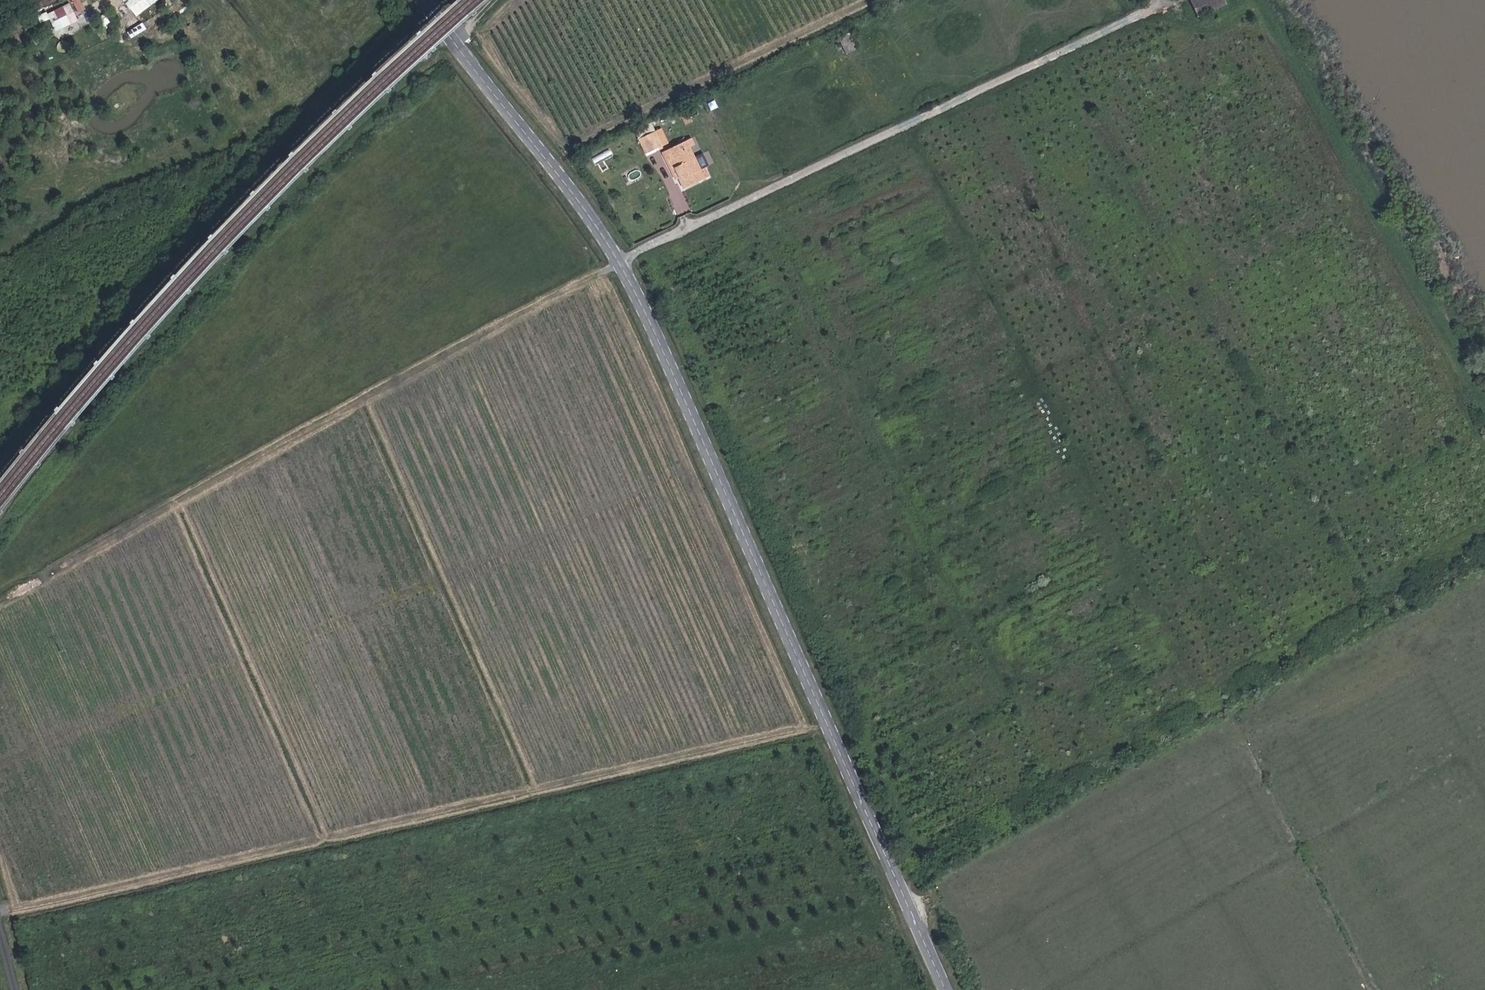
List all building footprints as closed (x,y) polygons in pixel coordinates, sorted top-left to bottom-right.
[(85,8),(81,0),(72,0),(79,11),(85,8)] [(156,0),(124,0),(136,15),(156,0)] [(1193,12),(1201,28),(1231,13),(1224,0),(1217,0),(1193,12)] [(55,30),(78,19),(70,1),(46,12),(55,30)] [(849,58),(838,62),(845,76),(855,72),(849,58)] [(693,129),(690,121),(683,124),(687,132),(693,129)] [(662,155),(656,140),(638,149),(645,163),(662,155)] [(682,174),(670,179),(673,186),(677,184),(686,203),(705,195),(691,162),(679,167),(682,174)] [(667,172),(670,179),(682,174),(679,167),(667,172)]
